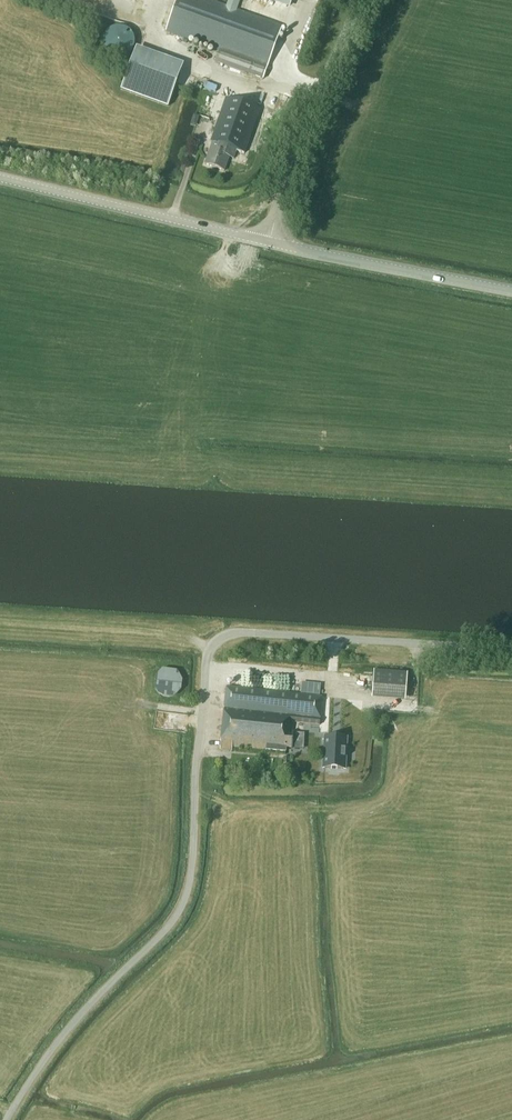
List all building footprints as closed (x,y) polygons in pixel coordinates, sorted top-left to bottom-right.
[(226,5),(212,0),(177,0),(165,31),(219,51),(215,62),(263,79),(283,26),(237,9),(240,0),(228,0),(226,5)] [(290,8),(293,0),(267,0),(290,8)] [(134,47),(135,42),(134,36),(131,31),(127,28),(121,26),(116,26),(111,28),(106,31),(104,36),(103,42),(104,47),(106,52),(111,56),(116,57),(121,57),(127,56),(131,52),(134,47)] [(186,66),(138,49),(123,89),(171,106),(186,66)] [(258,150),(269,118),(224,102),(210,141),(212,142),(204,164),(224,171),(229,156),(233,157),(235,151),(239,152),(242,144),(258,150)] [(162,669),(155,676),(153,687),(155,690),(158,694),(162,696),(173,698),(181,690),(182,680),(177,671),(162,669)] [(408,673),(373,670),(371,692),(406,695),(408,673)] [(319,725),(322,698),(226,687),(220,750),(232,752),(233,747),(286,753),(286,748),(318,750),(319,733),(290,732),(291,722),(319,725)] [(351,759),(355,728),(333,726),(330,757),(351,759)]
